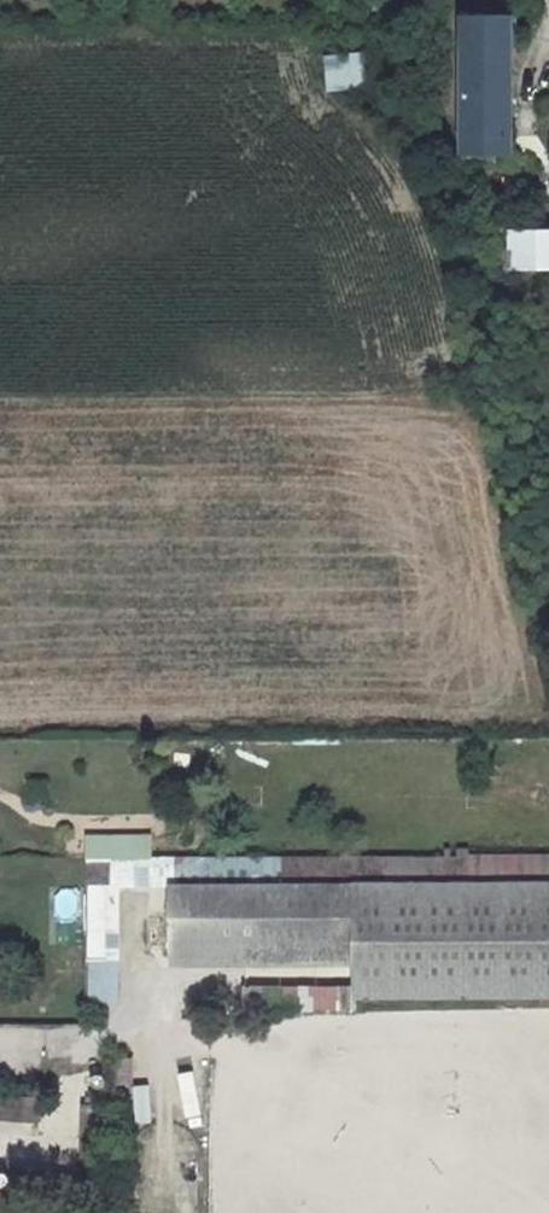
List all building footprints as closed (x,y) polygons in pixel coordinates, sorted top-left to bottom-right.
[(401,13),(421,13),(420,0),(401,0),(401,13)] [(481,35),(458,35),(460,137),(510,137),(510,10),(481,10),(481,35)] [(481,10),(458,10),(458,35),(481,35),(481,10)] [(329,89),(371,86),(369,50),(327,52),(329,89)] [(509,227),(509,266),(548,265),(548,227),(509,227)] [(347,885),(346,865),(102,867),(101,969),(132,969),(132,890),(162,890),(165,974),(349,971),(349,1007),(548,1003),(548,881),(347,885)] [(132,969),(101,969),(100,1024),(116,1023),(132,1006),(132,969)] [(299,1006),(298,983),(252,985),(253,1008),(299,1006)] [(349,1007),(241,1009),(242,1041),(350,1038),(349,1007)] [(137,1083),(137,1056),(115,1056),(115,1083),(137,1083)] [(0,1105),(0,1126),(48,1129),(49,1108),(0,1105)]
